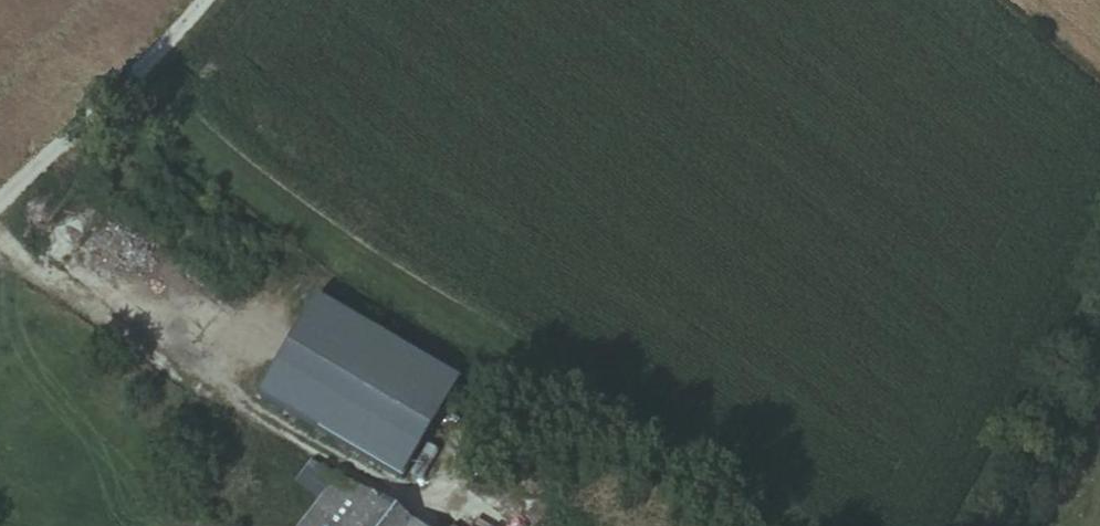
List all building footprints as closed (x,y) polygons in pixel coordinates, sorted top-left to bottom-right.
[(446,378),(302,293),(244,392),(388,476),(446,378)] [(376,493),(333,475),(296,525),(352,525),(376,493)] [(408,518),(376,493),(352,525),(403,525),(408,518)] [(408,518),(403,525),(420,525),(408,518)]
